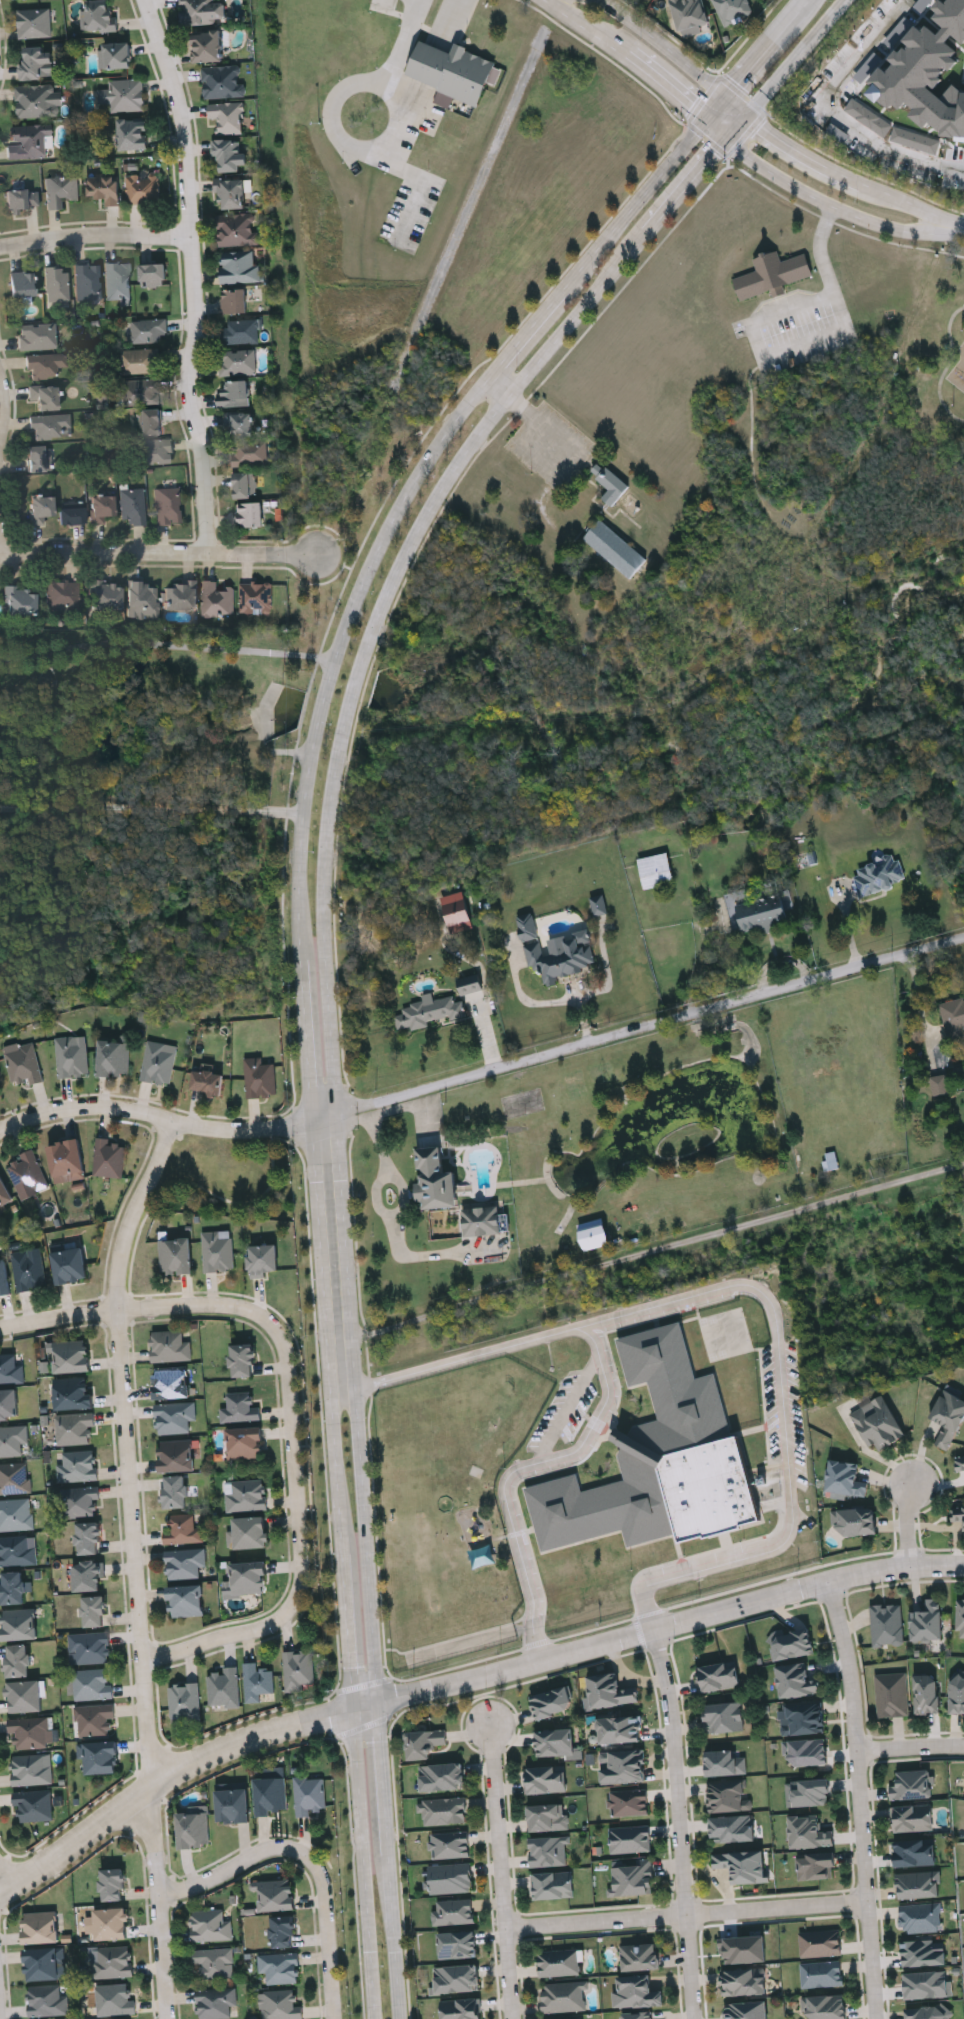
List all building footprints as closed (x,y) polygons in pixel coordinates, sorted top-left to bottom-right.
[(181,24),(180,0),(214,0),(214,2),(225,2),(225,24),(181,24)] [(679,31),(671,0),(704,0),(710,23),(679,31)] [(725,25),(714,0),(748,0),(753,13),(725,25)] [(963,41),(963,0),(951,0),(947,5),(942,0),(932,11),(963,41)] [(81,31),(81,3),(113,3),(113,31),(81,31)] [(18,8),(51,8),(51,37),(18,37),(18,8)] [(963,137),(963,90),(957,89),(955,88),(940,100),(926,84),(937,85),(946,65),(951,68),(954,65),(955,54),(931,25),(924,31),(914,27),(908,41),(912,46),(871,80),(876,86),(872,95),(900,108),(909,100),(917,109),(913,117),(962,139),(963,137)] [(221,62),(193,62),(193,31),(221,31),(221,62)] [(496,60),(455,46),(453,53),(420,41),(408,76),(439,87),(434,102),(450,108),(454,98),(479,107),(496,60)] [(130,68),(99,69),(99,43),(130,43),(130,68)] [(21,80),(21,47),(52,47),(52,64),(46,64),(46,80),(21,80)] [(202,66),(243,66),(244,97),(203,98),(202,66)] [(144,110),(110,111),(110,103),(99,103),(99,89),(108,89),(108,80),(143,79),(144,110)] [(15,84),(60,84),(60,117),(15,117),(15,84)] [(216,134),(216,118),(208,118),(208,103),(243,103),(243,134),(216,134)] [(119,150),(119,120),(148,120),(148,150),(119,150)] [(10,159),(10,126),(51,126),(52,159),(10,159)] [(246,165),(240,165),(240,171),(214,171),(214,140),(246,140),(246,165)] [(158,204),(127,204),(127,175),(158,175),(158,204)] [(78,176),(78,199),(61,200),(62,209),(47,210),(46,177),(78,176)] [(104,206),(104,197),(88,197),(88,177),(119,177),(119,206),(104,206)] [(245,209),(218,208),(218,180),(245,180),(245,209)] [(7,191),(38,191),(38,210),(7,210),(7,191)] [(217,244),(216,213),(257,213),(257,244),(217,244)] [(812,276),(781,284),(784,294),(772,297),(770,291),(739,299),(733,278),(756,271),(752,257),(777,250),(780,261),(806,254),(812,276)] [(221,282),(220,253),(258,252),(259,281),(221,282)] [(130,262),(130,297),(106,297),(106,262),(130,262)] [(166,286),(141,286),(141,262),(166,262),(166,286)] [(75,264),(99,263),(100,299),(76,299),(75,264)] [(45,266),(68,266),(68,301),(45,301),(45,266)] [(10,295),(10,271),(34,271),(34,295),(10,295)] [(246,312),(221,312),(221,287),(246,287),(246,312)] [(131,319),(165,319),(165,341),(131,341),(131,319)] [(257,343),(224,343),(224,319),(257,319),(257,343)] [(19,325),(56,325),(56,349),(19,349),(19,325)] [(158,373),(121,373),(121,348),(158,348),(158,373)] [(256,374),(219,374),(219,349),(256,349),(256,374)] [(29,380),(26,356),(66,351),(68,366),(58,367),(59,376),(29,380)] [(160,379),(160,403),(124,404),(123,379),(160,379)] [(248,405),(219,405),(219,380),(248,380),(248,405)] [(59,409),(37,409),(37,401),(29,401),(29,386),(59,385),(59,409)] [(142,434),(142,409),(161,409),(161,434),(142,434)] [(252,411),(253,435),(232,435),(232,428),(224,428),(223,412),(252,411)] [(30,414),(70,414),(70,438),(30,438),(30,414)] [(170,463),(136,463),(136,439),(170,439),(170,463)] [(231,442),(266,442),(266,464),(231,464),(231,442)] [(27,445),(50,445),(50,471),(27,471),(27,445)] [(608,489),(589,472),(600,460),(628,487),(611,505),(602,497),(608,489)] [(233,497),(233,471),(256,471),(256,497),(233,497)] [(144,488),(145,523),(121,524),(120,488),(144,488)] [(155,523),(155,488),(180,488),(180,523),(155,523)] [(53,515),(45,515),(45,524),(30,524),(30,494),(53,494),(53,515)] [(91,523),(91,494),(114,494),(114,515),(105,515),(105,523),(91,523)] [(262,525),(236,525),(236,501),(262,501),(262,525)] [(59,506),(84,506),(84,523),(59,523),(59,506)] [(630,578),(583,539),(598,519),(646,558),(630,578)] [(80,579),(80,610),(47,610),(47,579),(80,579)] [(195,609),(164,609),(164,586),(172,586),(172,579),(195,579),(195,609)] [(218,585),(233,585),(233,615),(202,615),(202,579),(218,579),(218,585)] [(122,580),(122,608),(87,608),(87,580),(122,580)] [(158,587),(158,616),(128,616),(128,580),(148,580),(148,587),(158,587)] [(240,612),(240,581),(271,581),(271,612),(240,612)] [(7,614),(7,585),(36,585),(36,614),(7,614)] [(637,859),(667,852),(673,883),(643,889),(637,859)] [(903,878),(892,881),(893,886),(860,895),(853,866),(897,854),(903,878)] [(742,936),(737,913),(732,915),(727,894),(761,886),(763,898),(781,894),(789,925),(742,936)] [(473,927),(451,934),(440,897),(462,891),(473,927)] [(608,913),(604,894),(590,897),(595,917),(608,913)] [(588,929),(595,970),(543,979),(541,970),(528,972),(517,915),(533,912),(538,938),(588,929)] [(462,996),(484,990),(479,973),(457,980),(462,996)] [(462,1001),(465,1018),(396,1030),(392,1008),(453,997),(454,1002),(462,1001)] [(939,1004),(963,998),(963,1036),(947,1039),(939,1004)] [(88,1075),(58,1078),(55,1038),(85,1035),(88,1075)] [(98,1041),(120,1041),(120,1036),(129,1036),(129,1076),(98,1076),(98,1041)] [(166,1044),(164,1050),(175,1053),(169,1084),(139,1078),(147,1040),(166,1044)] [(34,1044),(41,1080),(12,1086),(4,1051),(34,1044)] [(274,1063),(275,1096),(246,1097),(245,1058),(262,1057),(262,1064),(274,1063)] [(220,1094),(191,1090),(194,1069),(223,1073),(220,1094)] [(931,1076),(946,1076),(947,1093),(932,1093),(931,1076)] [(79,1139),(84,1178),(69,1180),(69,1174),(52,1176),(48,1143),(79,1139)] [(122,1178),(93,1175),(96,1139),(126,1142),(122,1178)] [(416,1147),(441,1146),(442,1171),(456,1170),(458,1208),(419,1209),(416,1147)] [(32,1149),(49,1187),(21,1200),(6,1166),(20,1159),(18,1155),(32,1149)] [(821,1153),(834,1151),(838,1168),(825,1171),(821,1153)] [(12,1201),(0,1207),(0,1174),(12,1201)] [(463,1207),(499,1207),(499,1235),(463,1235),(463,1207)] [(584,1250),(577,1225),(602,1218),(609,1243),(584,1250)] [(204,1272),(202,1233),(231,1231),(233,1271),(204,1272)] [(192,1274),(161,1275),(159,1240),(190,1239),(192,1274)] [(278,1275),(249,1275),(248,1246),(277,1245),(278,1275)] [(51,1252),(82,1247),(87,1280),(57,1285),(51,1252)] [(46,1287),(17,1292),(10,1253),(40,1248),(46,1287)] [(9,1294),(0,1295),(0,1262),(5,1261),(9,1294)] [(760,1523),(679,1540),(678,1533),(626,1544),(623,1531),(539,1549),(525,1484),(577,1473),(581,1489),(624,1479),(613,1427),(657,1418),(649,1379),(628,1384),(617,1335),(682,1321),(694,1376),(716,1371),(730,1436),(740,1434),(760,1523)] [(183,1342),(190,1342),(191,1361),(151,1362),(151,1331),(182,1331),(183,1342)] [(54,1372),(54,1342),(89,1342),(89,1372),(54,1372)] [(231,1345),(253,1345),(253,1377),(231,1377),(231,1345)] [(24,1384),(0,1384),(0,1354),(16,1354),(16,1366),(24,1366),(24,1384)] [(154,1368),(188,1368),(188,1399),(154,1399),(154,1368)] [(90,1379),(90,1409),(54,1409),(54,1379),(90,1379)] [(943,1388),(963,1398),(963,1416),(948,1450),(934,1443),(943,1424),(930,1418),(943,1388)] [(16,1419),(0,1419),(0,1390),(16,1390),(16,1419)] [(227,1393),(252,1392),(252,1409),(260,1409),(260,1422),(221,1422),(221,1410),(227,1410),(227,1393)] [(868,1447),(849,1412),(867,1402),(867,1401),(882,1393),(905,1435),(877,1450),(874,1443),(868,1447)] [(194,1421),(188,1421),(189,1434),(157,1434),(156,1404),(194,1403),(194,1421)] [(89,1444),(57,1444),(57,1414),(93,1414),(93,1426),(89,1426),(89,1444)] [(27,1455),(0,1456),(0,1427),(26,1426),(27,1455)] [(261,1428),(262,1459),(228,1459),(228,1429),(261,1428)] [(193,1471),(158,1471),(158,1440),(193,1440),(193,1471)] [(59,1452),(95,1451),(96,1481),(59,1481),(59,1452)] [(954,1454),(963,1453),(963,1469),(955,1470),(954,1454)] [(825,1491),(829,1458),(859,1462),(858,1475),(867,1477),(865,1495),(825,1491)] [(29,1493),(0,1494),(0,1464),(28,1463),(29,1493)] [(163,1508),(163,1477),(185,1477),(185,1508),(163,1508)] [(265,1481),(266,1510),(226,1511),(225,1481),(265,1481)] [(98,1488),(98,1517),(62,1517),(62,1488),(98,1488)] [(32,1530),(0,1531),(0,1500),(31,1499),(32,1530)] [(951,1504),(963,1504),(963,1520),(951,1520),(951,1504)] [(875,1534),(840,1534),(840,1526),(831,1526),(831,1508),(875,1508),(875,1534)] [(169,1514),(194,1514),(194,1528),(202,1528),(202,1543),(164,1543),(164,1533),(169,1533),(169,1514)] [(265,1518),(266,1548),(234,1549),(233,1518),(265,1518)] [(98,1523),(98,1554),(76,1554),(76,1523),(98,1523)] [(35,1565),(0,1566),(0,1537),(35,1536),(35,1565)] [(166,1550),(205,1549),(205,1566),(199,1566),(199,1578),(167,1579),(166,1550)] [(101,1591),(73,1591),(73,1561),(101,1561),(101,1591)] [(266,1593),(232,1593),(232,1563),(266,1563),(266,1593)] [(1,1573),(24,1573),(24,1604),(1,1604),(1,1573)] [(168,1587),(202,1586),(202,1616),(169,1617),(168,1587)] [(104,1597),(104,1627),(83,1627),(82,1597),(104,1597)] [(941,1639),(911,1639),(911,1609),(925,1609),(925,1597),(941,1597),(941,1639)] [(902,1643),(871,1644),(870,1603),(901,1603),(902,1643)] [(35,1639),(2,1639),(2,1610),(35,1610),(35,1639)] [(774,1659),(769,1637),(809,1629),(813,1651),(774,1659)] [(109,1632),(109,1662),(70,1663),(69,1633),(109,1632)] [(29,1677),(6,1678),(6,1645),(28,1645),(29,1677)] [(284,1692),(283,1652),(313,1651),(313,1684),(304,1684),(304,1691),(284,1692)] [(739,1686),(698,1691),(695,1666),(736,1660),(739,1686)] [(806,1662),(808,1679),(819,1678),(820,1692),(779,1696),(776,1665),(806,1662)] [(244,1663),(257,1663),(257,1669),(273,1669),(273,1693),(262,1693),(262,1702),(244,1702),(244,1663)] [(239,1706),(209,1707),(207,1670),(237,1668),(239,1706)] [(110,1669),(111,1699),(74,1700),(73,1670),(110,1669)] [(590,1707),(586,1676),(617,1671),(620,1689),(636,1686),(638,1700),(590,1707)] [(907,1715),(876,1716),(875,1672),(906,1671),(907,1715)] [(914,1674),(938,1674),(938,1712),(914,1712),(914,1674)] [(950,1675),(963,1675),(963,1712),(950,1712),(950,1675)] [(41,1711),(9,1713),(7,1682),(40,1681),(41,1711)] [(169,1684),(198,1683),(200,1723),(171,1724),(169,1684)] [(529,1694),(567,1685),(573,1709),(535,1718),(529,1694)] [(782,1733),(782,1700),(823,1700),(823,1733),(782,1733)] [(703,1732),(702,1702),(741,1701),(742,1731),(703,1732)] [(112,1705),(113,1735),(76,1735),(76,1705),(112,1705)] [(597,1716),(640,1715),(640,1741),(598,1742),(597,1716)] [(50,1748),(10,1748),(10,1718),(50,1717),(50,1748)] [(406,1759),(405,1730),(445,1728),(445,1744),(430,1745),(430,1758),(406,1759)] [(536,1729),(572,1729),(573,1754),(536,1754),(536,1729)] [(786,1740),(825,1738),(827,1764),(787,1765),(786,1740)] [(118,1774),(85,1774),(84,1758),(77,1759),(77,1743),(117,1742),(118,1774)] [(598,1750),(643,1749),(644,1780),(599,1781),(598,1750)] [(734,1750),(734,1754),(745,1754),(745,1773),(705,1773),(705,1750),(734,1750)] [(11,1755),(50,1754),(51,1784),(12,1785),(11,1755)] [(462,1762),(462,1788),(419,1789),(419,1763),(462,1762)] [(524,1766),(564,1765),(565,1791),(525,1792),(524,1766)] [(897,1783),(896,1770),(930,1768),(932,1797),(890,1799),(889,1783),(897,1783)] [(323,1777),(325,1813),(296,1815),(294,1778),(323,1777)] [(256,1815),(255,1778),(286,1778),(286,1815),(256,1815)] [(791,1780),(828,1778),(829,1803),(793,1805),(791,1780)] [(709,1810),(708,1779),(742,1779),(743,1798),(751,1798),(751,1810),(709,1810)] [(609,1788),(647,1788),(647,1814),(609,1814),(609,1788)] [(217,1823),(217,1790),(248,1790),(248,1823),(217,1823)] [(12,1792),(50,1791),(52,1820),(19,1821),(19,1806),(13,1806),(12,1792)] [(465,1822),(421,1823),(421,1797),(464,1796),(465,1822)] [(567,1829),(527,1830),(527,1804),(567,1803),(567,1829)] [(892,1804),(932,1804),(932,1830),(892,1830),(892,1804)] [(208,1812),(209,1848),(178,1849),(177,1813),(208,1812)] [(754,1839),(711,1842),(709,1816),(752,1813),(754,1839)] [(834,1845),(790,1847),(789,1815),(819,1814),(820,1831),(833,1831),(834,1845)] [(650,1850),(609,1851),(609,1825),(649,1825),(650,1850)] [(468,1856),(429,1857),(429,1831),(468,1830),(468,1856)] [(529,1836),(565,1835),(566,1864),(530,1865),(529,1836)] [(895,1865),(894,1839),(934,1838),(935,1864),(895,1865)] [(731,1883),(731,1866),(712,1867),(711,1851),(764,1850),(765,1882),(731,1883)] [(834,1852),(834,1878),(797,1878),(797,1852),(834,1852)] [(651,1893),(612,1893),(612,1859),(651,1859),(651,1893)] [(471,1890),(429,1893),(428,1864),(469,1861),(471,1890)] [(123,1869),(124,1901),(101,1902),(100,1869),(123,1869)] [(572,1897),(532,1898),(532,1871),(572,1871),(572,1897)] [(942,1897),(941,1871),(898,1873),(899,1899),(942,1897)] [(294,1912),(260,1912),(260,1883),(294,1883),(294,1912)] [(473,1921),(433,1924),(432,1900),(471,1897),(473,1921)] [(899,1903),(942,1902),(942,1930),(900,1932),(899,1903)] [(94,1911),(126,1909),(128,1939),(96,1941),(94,1911)] [(191,1911),(230,1911),(230,1941),(191,1941),(191,1911)] [(23,1943),(23,1912),(57,1912),(57,1943),(23,1943)] [(271,1917),(295,1917),(295,1949),(271,1949),(271,1917)] [(841,1953),(800,1956),(798,1931),(840,1928),(841,1953)] [(438,1957),(437,1933),(474,1931),(476,1956),(438,1957)] [(765,1960),(721,1962),(719,1937),(764,1935),(765,1960)] [(902,1966),(901,1940),(945,1938),(946,1964),(902,1966)] [(658,1968),(621,1970),(620,1943),(656,1942),(658,1968)] [(131,1946),(132,1978),(90,1978),(90,1947),(131,1946)] [(63,1948),(65,1979),(26,1981),(24,1950),(63,1948)] [(538,1975),(537,1950),(577,1948),(578,1973),(538,1975)] [(193,1950),(232,1949),(233,1978),(200,1979),(199,1966),(193,1966),(193,1950)] [(258,1955),(298,1954),(298,1984),(267,1984),(266,1973),(258,1973),(258,1955)] [(801,1962),(802,1988),(843,1987),(842,1962),(801,1962)] [(434,1991),(434,1965),(477,1964),(477,1990),(434,1991)] [(764,1967),(764,1993),(722,1994),(722,1968),(764,1967)] [(951,1970),(952,1996),(905,1998),(904,1972),(951,1970)] [(664,2006),(664,1991),(651,1992),(651,1975),(618,1977),(619,1993),(613,1993),(614,2008),(664,2006)] [(540,1981),(586,1981),(586,2010),(541,2010),(540,1981)] [(135,2013),(97,2016),(96,1985),(130,1983),(131,1999),(134,1999),(135,2013)] [(28,2016),(28,1986),(60,1985),(60,1995),(68,1995),(68,2015),(28,2016)] [(236,2018),(197,2018),(195,1990),(235,1988),(236,2018)] [(302,2007),(302,2018),(261,2018),(260,1992),(295,1991),(295,2008),(302,2007)] [(845,1993),(846,2018),(809,2018),(808,2011),(801,2011),(801,1996),(845,1993)] [(479,1998),(479,2018),(440,2018),(440,1998),(479,1998)] [(766,2001),(766,2018),(725,2018),(725,2001),(766,2001)] [(908,2018),(952,2018),(952,2006),(907,2007),(908,2018)]
